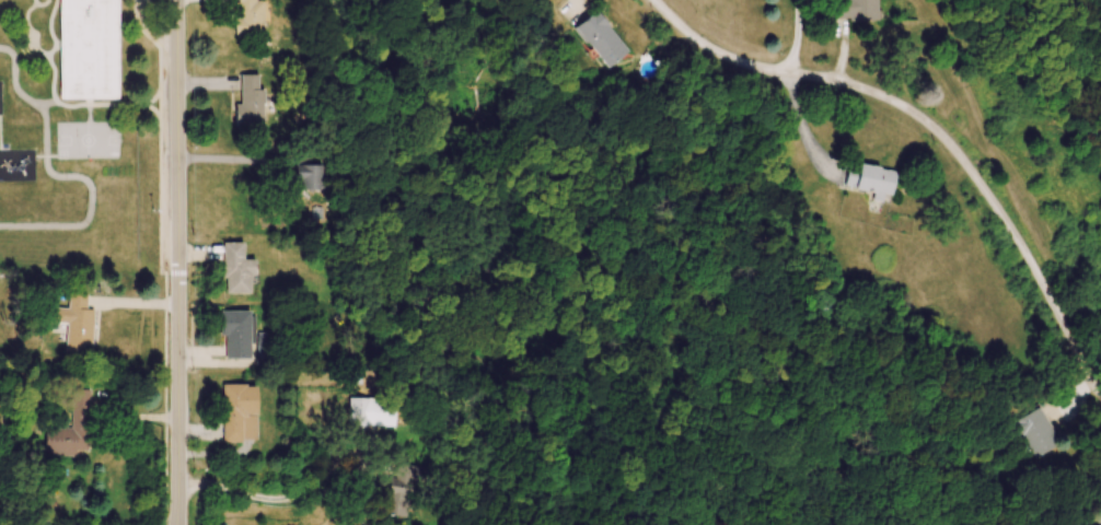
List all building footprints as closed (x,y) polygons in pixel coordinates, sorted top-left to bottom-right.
[(118,0),(60,0),(60,101),(119,101),(118,0)] [(575,31),(611,70),(631,52),(596,12),(575,31)] [(239,128),(265,128),(265,90),(260,90),(260,75),(239,75),(239,128)] [(898,171),(851,164),(847,190),(873,194),(872,201),(893,205),(898,171)] [(299,166),(299,192),(326,192),(326,166),(299,166)] [(254,295),(254,261),(244,261),(244,244),(224,244),(224,295),(254,295)] [(824,310),(831,312),(834,295),(828,294),(824,310)] [(67,353),(84,354),(84,345),(94,345),(95,310),(88,310),(88,296),(68,295),(67,353)] [(251,312),(223,312),(223,359),(251,359),(251,312)] [(222,443),(258,442),(258,386),(222,386),(222,443)] [(89,455),(90,391),(73,390),(72,429),(46,429),(46,454),(89,455)] [(397,399),(351,399),(351,427),(397,427),(397,399)] [(1062,445),(1040,408),(1001,431),(1011,448),(1025,440),(1037,460),(1062,445)] [(386,516),(408,519),(414,485),(426,487),(429,469),(395,463),(386,516)]
